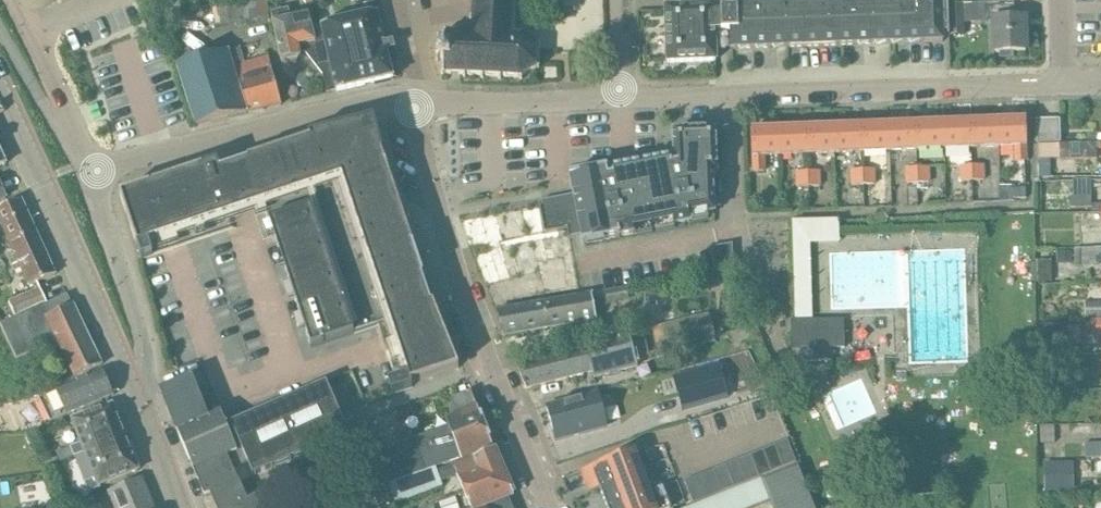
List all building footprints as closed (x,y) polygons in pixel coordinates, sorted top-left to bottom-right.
[(199,7),(202,29),(269,19),(266,0),(253,0),(253,3),(239,5),(238,1),(199,7)] [(443,46),(452,46),(452,60),(442,60),(438,63),(437,61),(437,67),(520,79),(539,68),(539,48),(522,36),(513,34),(515,0),(473,0),(471,33),(445,32),(443,46)] [(676,1),(676,10),(665,10),(667,63),(715,61),(714,47),(729,46),(729,50),(942,42),(942,33),(947,33),(947,36),(949,36),(947,0),(748,0),(722,1),(722,0),(676,0),(676,1)] [(984,3),(985,21),(991,21),(992,54),(1026,52),(1025,18),(1014,18),(1013,2),(984,3)] [(964,4),(949,4),(950,36),(965,35),(964,22),(964,4)] [(305,53),(323,75),(326,93),(336,91),(336,92),(321,28),(311,30),(307,15),(291,19),(289,9),(270,13),(281,61),(283,61),(288,65),(296,63),(299,57),(300,57),(300,54),(305,53)] [(321,28),(336,92),(392,80),(385,52),(394,50),(392,41),(384,44),(376,13),(321,25),(321,28)] [(436,46),(437,61),(438,63),(442,60),(452,60),(452,46),(443,46),(443,47),(436,46)] [(234,116),(258,109),(280,103),(267,57),(245,64),(240,47),(216,53),(234,116)] [(192,127),(210,123),(234,116),(216,53),(193,60),(190,49),(180,51),(172,53),(171,54),(191,127),(192,126),(192,127)] [(1001,119),(1001,147),(1013,146),(1013,162),(1027,162),(1027,146),(1027,118),(1001,119)] [(974,120),(976,148),(1001,147),(1001,119),(974,120)] [(1059,119),(1035,120),(1036,143),(1059,142),(1059,119)] [(135,190),(120,196),(128,220),(137,246),(141,259),(153,255),(152,252),(148,242),(217,219),(228,215),(233,213),(243,210),(263,203),(269,222),(300,318),(310,348),(353,334),(375,327),(388,323),(403,367),(390,371),(382,374),(389,395),(410,388),(409,384),(457,368),(453,356),(452,355),(449,346),(449,345),(442,325),(440,318),(439,316),(439,315),(435,303),(432,303),(423,275),(425,275),(411,237),(406,225),(390,182),(383,163),(383,161),(382,161),(382,158),(380,154),(381,153),(373,120),(308,136),(309,140),(229,166),(220,169),(219,170),(217,163),(216,162),(201,168),(200,168),(201,168),(201,169),(192,172),(188,173),(181,175),(170,179),(159,182),(145,187),(135,190)] [(948,121),(949,149),(976,148),(974,120),(948,121)] [(919,122),(921,150),(949,149),(948,121),(919,122)] [(890,123),(890,151),(921,150),(919,122),(890,123)] [(865,124),(864,152),(890,151),(890,123),(865,124)] [(836,125),(837,154),(864,152),(865,124),(836,125)] [(807,127),(809,155),(837,154),(836,125),(807,127)] [(779,128),(780,156),(809,155),(807,127),(779,128)] [(764,157),(780,156),(779,128),(749,129),(750,157),(751,157),(751,172),(765,172),(764,157)] [(542,205),(538,206),(539,207),(543,234),(568,230),(570,237),(581,235),(582,242),(582,243),(584,243),(586,243),(585,241),(584,242),(583,237),(602,233),(603,239),(619,236),(619,235),(620,235),(621,235),(633,233),(632,228),(651,224),(652,228),(651,228),(651,230),(655,229),(655,227),(653,228),(653,224),(672,220),(673,226),(689,222),(688,214),(688,212),(689,212),(705,209),(706,209),(707,213),(707,214),(713,213),(713,196),(712,173),(715,173),(716,173),(715,130),(673,132),(673,133),(673,134),(673,137),(674,152),(674,156),(675,159),(671,160),(670,156),(663,158),(646,161),(620,166),(610,168),(611,172),(607,173),(606,168),(569,175),(569,177),(570,177),(571,184),(573,195),(571,195),(541,201),(542,205)] [(1070,143),(1059,144),(1060,159),(1070,159),(1070,158),(1070,143)] [(1059,144),(1037,144),(1038,160),(1049,160),(1060,159),(1059,144)] [(972,166),(973,180),(984,180),(983,165),(972,166)] [(959,181),(973,180),(972,166),(959,166),(959,181)] [(904,182),(916,183),(916,167),(904,168),(904,182)] [(916,167),(916,183),(929,183),(929,167),(916,167)] [(850,185),(862,185),(862,169),(850,170),(850,185)] [(862,169),(862,185),(875,184),(874,169),(862,169)] [(795,187),(808,186),(807,171),(795,172),(795,187)] [(807,171),(808,186),(820,186),(819,171),(807,171)] [(1011,199),(1025,199),(1025,188),(1011,188),(1011,199)] [(1072,197),(1069,197),(1069,207),(1069,209),(1072,208),(1090,208),(1090,197),(1089,197),(1072,197)] [(18,265),(14,266),(17,271),(20,270),(27,286),(55,274),(23,201),(0,211),(0,224),(18,265)] [(1091,204),(1091,210),(1091,212),(1091,213),(1097,213),(1100,213),(1100,204),(1091,204)] [(510,209),(466,216),(471,242),(496,238),(497,244),(525,240),(543,237),(539,207),(511,211),(510,209)] [(1080,231),(1080,245),(1100,244),(1100,230),(1080,231)] [(1036,232),(1034,232),(1033,248),(1036,248),(1042,248),(1042,232),(1036,232)] [(525,240),(480,247),(484,272),(529,265),(525,240)] [(721,246),(709,248),(713,269),(730,266),(733,266),(732,247),(732,244),(721,246)] [(569,247),(555,249),(556,259),(570,257),(569,247)] [(1100,266),(1100,247),(1080,248),(1081,252),(1074,252),(1074,266),(1100,266)] [(1070,251),(1055,251),(1055,262),(1070,262),(1070,251)] [(535,270),(490,279),(494,303),(539,295),(535,270)] [(573,270),(559,272),(561,282),(574,280),(573,270)] [(627,298),(626,288),(591,295),(591,293),(496,310),(505,337),(596,321),(593,306),(627,298)] [(40,289),(11,303),(18,317),(47,303),(40,289)] [(66,308),(61,297),(0,327),(17,361),(48,346),(52,353),(59,349),(73,379),(103,365),(73,304),(66,308)] [(1084,303),(1084,318),(1100,318),(1100,302),(1084,303)] [(708,314),(653,328),(659,351),(714,337),(714,336),(710,321),(708,314)] [(628,335),(517,363),(526,390),(592,374),(593,380),(637,369),(628,335)] [(832,355),(832,348),(800,349),(800,362),(800,369),(832,368),(832,357),(832,355)] [(717,364),(672,377),(682,411),(726,399),(721,380),(718,368),(717,365),(717,364)] [(50,425),(66,418),(114,396),(102,370),(39,399),(50,425)] [(209,493),(211,492),(239,481),(238,480),(237,480),(226,455),(237,450),(236,449),(238,449),(227,426),(226,426),(219,410),(207,416),(191,376),(159,389),(193,470),(204,495),(209,493)] [(325,383),(230,424),(252,475),(347,434),(325,383)] [(440,482),(436,470),(461,461),(461,460),(491,448),(476,406),(474,406),(469,391),(449,399),(455,414),(445,418),(448,426),(412,439),(412,438),(365,455),(378,488),(388,484),(395,504),(442,486),(440,482)] [(596,392),(546,407),(555,441),(605,427),(596,392)] [(1038,402),(1052,402),(1052,392),(1038,392),(1038,402)] [(79,442),(69,446),(55,452),(60,462),(74,457),(83,453),(84,454),(126,437),(112,403),(70,420),(79,442)] [(1054,426),(1040,426),(1040,443),(1054,443),(1054,426)] [(140,472),(126,437),(84,454),(93,478),(84,481),(88,492),(140,472)] [(695,475),(683,480),(692,503),(795,462),(786,440),(741,458),(695,475)] [(1100,457),(1100,443),(1084,443),(1084,457),(1100,457)] [(436,470),(440,482),(456,475),(463,491),(505,475),(494,449),(461,461),(436,470)] [(587,493),(597,489),(604,507),(670,507),(662,487),(649,491),(633,449),(579,471),(587,493)] [(771,500),(774,507),(812,507),(805,486),(796,464),(684,507),(750,507),(771,500)] [(1072,465),(1045,465),(1045,492),(1072,492),(1072,465)] [(470,507),(481,507),(513,495),(505,475),(463,491),(470,507)] [(114,507),(154,507),(142,478),(107,492),(114,507)] [(272,498),(268,490),(247,499),(238,481),(211,493),(211,492),(209,493),(216,507),(276,507),(272,498)] [(343,501),(346,507),(362,507),(357,495),(343,501)] [(1041,507),(1056,507),(1056,496),(1040,496),(1041,507)]
